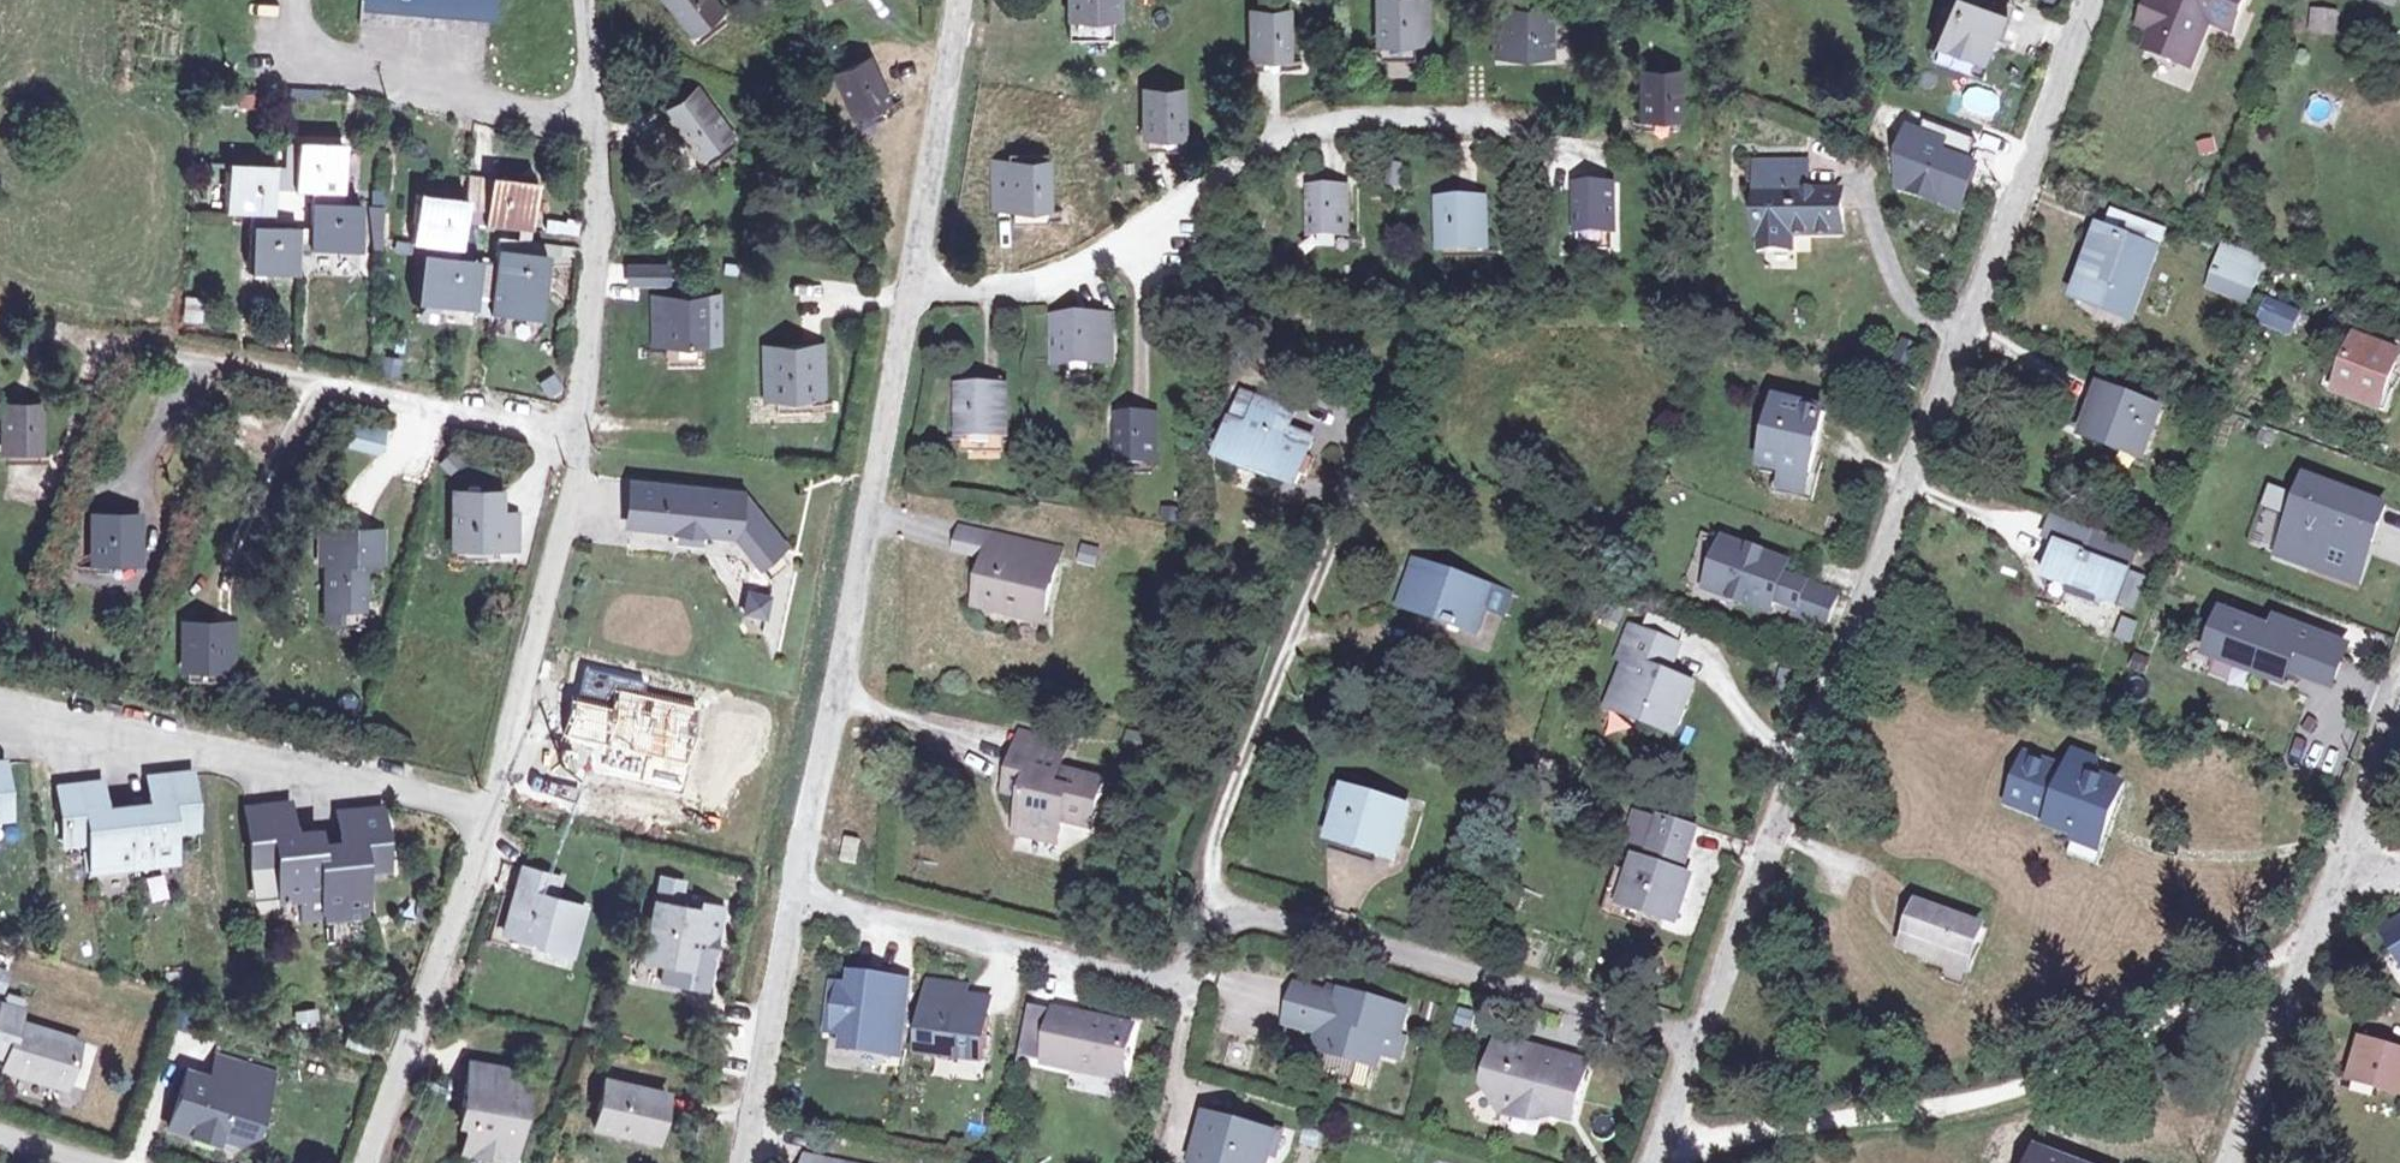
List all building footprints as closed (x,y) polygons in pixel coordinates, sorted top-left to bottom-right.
[(367,29),(495,36),(497,0),(369,0),(367,29)] [(720,35),(740,17),(726,0),(692,0),(720,35)] [(1074,34),(1116,35),(1117,0),(1075,0),(1074,34)] [(1386,43),(1410,42),(1408,0),(1384,0),(1386,43)] [(1992,0),(1949,0),(1928,51),(1967,67),(1994,1),(1992,0)] [(2167,5),(2156,1),(2145,27),(2156,32),(2148,50),(2193,67),(2212,23),(2234,32),(2247,0),(2169,0),(2167,5)] [(2309,8),(2308,32),(2332,32),(2332,9),(2309,8)] [(1294,10),(1252,11),(1254,60),(1296,59),(1294,10)] [(1549,11),(1491,10),(1491,56),(1549,56),(1549,11)] [(876,65),(853,75),(871,116),(894,106),(876,65)] [(1671,73),(1645,72),(1645,116),(1671,117),(1671,73)] [(1175,94),(1150,93),(1151,137),(1175,137),(1175,94)] [(719,102),(699,119),(730,157),(750,141),(719,102)] [(289,195),(315,197),(346,198),(348,151),(302,150),(301,174),(290,174),(289,195)] [(1049,160),(995,163),(997,208),(1017,207),(1018,222),(1051,221),(1049,160)] [(1805,165),(1761,165),(1762,249),(1794,248),(1795,238),(1840,238),(1838,191),(1806,192),(1805,165)] [(254,232),(276,233),(278,171),(230,170),(229,216),(254,217),(254,232)] [(469,201),(467,224),(538,232),(541,186),(471,178),(469,201)] [(1611,188),(1588,189),(1588,252),(1613,252),(1611,188)] [(1347,192),(1321,190),(1318,233),(1344,234),(1347,192)] [(435,256),(463,259),(467,224),(469,201),(422,196),(416,244),(436,246),(435,255),(435,256)] [(315,197),(315,233),(315,255),(362,257),(362,211),(346,209),(346,198),(315,197)] [(1482,202),(1449,202),(1449,247),(1483,246),(1482,202)] [(367,209),(371,254),(388,252),(384,207),(367,209)] [(2163,230),(2113,211),(2080,298),(2131,318),(2163,230)] [(546,236),(579,237),(579,222),(547,221),(546,236)] [(315,233),(276,233),(254,232),(252,278),(301,279),(302,255),(315,255),(315,233)] [(494,299),(492,315),(542,321),(550,256),(540,255),(541,243),(502,239),(499,264),(494,299)] [(2237,281),(2234,290),(2250,296),(2265,258),(2226,244),(2215,273),(2237,281)] [(494,299),(499,264),(463,259),(435,256),(435,255),(421,253),(416,301),(479,310),(480,298),(494,299)] [(628,264),(630,289),(669,286),(667,261),(628,264)] [(876,277),(889,277),(890,273),(889,263),(876,264),(876,277)] [(2211,281),(2234,290),(2237,281),(2215,273),(2211,281)] [(718,301),(674,287),(667,310),(686,316),(680,338),(705,345),(718,301)] [(183,298),(181,322),(198,323),(200,299),(183,298)] [(2270,325),(2289,333),(2301,307),(2282,298),(2270,325)] [(686,316),(667,310),(661,332),(680,338),(686,316)] [(1116,327),(1056,328),(1056,373),(1116,372),(1116,327)] [(2360,401),(2360,404),(2380,411),(2399,360),(2399,355),(2358,340),(2338,392),(2360,401)] [(824,344),(761,348),(764,400),(827,397),(824,344)] [(1919,353),(1904,348),(1898,363),(1913,368),(1919,353)] [(396,362),(382,359),(378,375),(393,379),(396,362)] [(2104,388),(2088,429),(2142,450),(2157,409),(2104,388)] [(1003,400),(972,398),(970,463),(999,464),(1003,400)] [(1277,477),(1275,482),(1301,492),(1318,441),(1293,431),(1299,414),(1261,399),(1253,427),(1236,421),(1223,457),(1277,477)] [(1825,416),(1776,406),(1762,479),(1775,481),(1772,498),(1813,507),(1822,462),(1816,460),(1825,416)] [(26,408),(1,409),(2,452),(26,452),(26,408)] [(363,430),(347,425),(340,447),(369,456),(377,430),(363,430)] [(1154,427),(1129,427),(1128,470),(1153,471),(1154,427)] [(1273,486),(1275,482),(1277,477),(1223,457),(1219,467),(1273,486)] [(745,493),(638,476),(634,506),(664,511),(662,523),(739,534),(745,493)] [(2386,506),(2309,478),(2284,545),(2281,555),(2353,581),(2356,573),(2369,539),(2374,541),(2386,506)] [(491,488),(449,488),(450,543),(513,542),(512,511),(492,512),(491,488)] [(784,546),(745,493),(739,534),(760,564),(784,546)] [(2094,531),(2055,515),(2046,537),(2059,542),(2086,552),(2094,531)] [(126,517),(92,517),(92,562),(126,562),(126,517)] [(371,530),(309,530),(309,562),(327,561),(328,608),(352,608),(352,562),(370,562),(371,530)] [(992,566),(997,546),(964,539),(960,559),(992,566)] [(2101,598),(2119,605),(2132,572),(2086,554),(2086,552),(2059,542),(2044,579),(2070,589),(2069,594),(2098,605),(2101,598)] [(1787,569),(1725,545),(1707,593),(1768,617),(1777,593),(1801,603),(1806,589),(1783,580),(1787,569)] [(1063,560),(997,546),(992,566),(984,605),(1023,614),(1021,624),(1046,629),(1063,560)] [(1080,567),(1098,570),(1102,549),(1083,546),(1080,567)] [(1418,561),(1407,591),(1418,595),(1412,612),(1477,636),(1487,610),(1503,615),(1510,595),(1418,561)] [(741,623),(783,628),(789,571),(772,569),(769,594),(745,591),(741,623)] [(1833,599),(1806,589),(1801,603),(1792,625),(1819,635),(1833,599)] [(1418,595),(1407,591),(1401,609),(1412,612),(1418,595)] [(981,615),(1021,624),(1023,614),(984,605),(981,615)] [(2274,630),(2228,613),(2212,655),(2286,682),(2290,669),(2334,685),(2349,646),(2278,620),(2274,630)] [(2137,623),(2125,619),(2118,638),(2129,642),(2137,623)] [(211,627),(187,626),(186,669),(211,669),(211,627)] [(1694,688),(1669,679),(1661,675),(1672,646),(1633,632),(1621,661),(1629,663),(1611,709),(1650,725),(1652,720),(1676,729),(1694,688)] [(1680,649),(1672,646),(1661,675),(1669,679),(1680,649)] [(1020,737),(1017,752),(1063,763),(1067,748),(1020,737)] [(1063,763),(1017,752),(1007,799),(1026,803),(1019,831),(1060,841),(1064,828),(1092,834),(1102,787),(1060,778),(1063,763)] [(19,819),(13,763),(0,764),(0,822),(19,819)] [(2097,851),(2120,785),(2088,773),(2064,838),(2097,851)] [(96,784),(55,788),(60,845),(82,843),(86,874),(170,866),(168,835),(193,832),(187,775),(143,780),(146,807),(98,811),(96,784)] [(1407,813),(1349,796),(1336,838),(1395,856),(1407,813)] [(267,807),(243,810),(251,881),(252,894),(276,891),(279,915),(320,910),(321,927),(363,921),(359,886),(386,883),(378,810),(352,814),(353,823),(336,825),(339,851),(330,852),(331,861),(314,862),(312,847),(296,849),(294,840),(286,841),(283,814),(268,816),(267,807)] [(1701,834),(1666,823),(1655,859),(1661,862),(1659,868),(1643,862),(1628,904),(1676,921),(1690,879),(1678,874),(1680,867),(1689,870),(1701,834)] [(1060,841),(1019,831),(1017,842),(1058,852),(1060,841)] [(861,851),(846,849),(843,872),(857,874),(861,851)] [(564,883),(527,873),(508,937),(538,946),(537,949),(575,960),(589,913),(558,904),(564,883)] [(688,889),(665,884),(651,959),(669,962),(665,986),(712,994),(726,914),(707,910),(705,918),(683,914),(688,889)] [(1962,972),(1979,928),(1923,906),(1906,950),(1962,972)] [(2385,939),(2399,962),(2399,930),(2385,939)] [(10,972),(0,969),(0,995),(3,996),(10,972)] [(881,990),(844,985),(838,1032),(855,1035),(853,1049),(908,1057),(918,984),(883,980),(881,990)] [(973,991),(939,986),(930,1054),(992,1062),(998,1019),(970,1016),(973,991)] [(1412,1038),(1406,1036),(1412,1011),(1350,993),(1349,999),(1306,987),(1295,1021),(1327,1031),(1324,1043),(1334,1046),(1334,1051),(1384,1065),(1388,1053),(1406,1058),(1412,1038)] [(0,1001),(0,1030),(8,1003),(0,1001)] [(8,1003),(0,1030),(0,1040),(17,1045),(10,1068),(71,1087),(86,1041),(25,1020),(29,1010),(8,1003)] [(1131,1077),(1142,1029),(1067,1012),(1057,1062),(1131,1077)] [(1543,1063),(1533,1060),(1526,1048),(1512,1045),(1497,1092),(1512,1116),(1528,1122),(1530,1113),(1561,1123),(1566,1119),(1584,1125),(1599,1072),(1550,1057),(1543,1063)] [(1234,1047),(1230,1067),(1249,1070),(1253,1051),(1234,1047)] [(2399,1098),(2399,1059),(2365,1049),(2355,1085),(2399,1098)] [(470,1100),(468,1111),(476,1113),(469,1158),(499,1162),(519,1162),(527,1120),(518,1118),(519,1115),(525,1078),(476,1068),(470,1100)] [(240,1089),(231,1086),(192,1072),(174,1128),(197,1136),(199,1129),(223,1138),(242,1144),(251,1140),(257,1122),(262,1123),(274,1087),(244,1077),(240,1089)] [(235,1074),(231,1086),(240,1089),(244,1077),(235,1074)] [(655,1116),(668,1119),(672,1100),(609,1086),(598,1132),(649,1144),(655,1116)] [(662,1147),(668,1119),(655,1116),(649,1144),(662,1147)] [(1216,1162),(1275,1162),(1283,1136),(1218,1119),(1211,1142),(1221,1145),(1216,1162)] [(199,1129),(197,1136),(221,1145),(223,1138),(199,1129)] [(1221,1145),(1211,1142),(1205,1162),(1216,1162),(1221,1145)]
